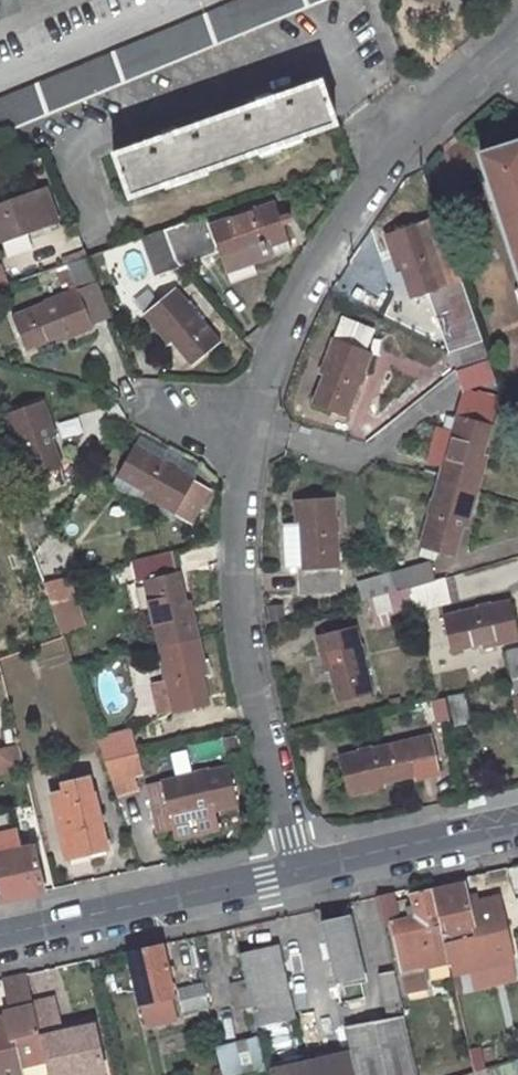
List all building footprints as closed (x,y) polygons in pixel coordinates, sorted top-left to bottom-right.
[(0,99),(0,135),(325,0),(239,0),(0,99)] [(321,80),(114,154),(129,198),(337,125),(321,80)] [(480,154),(517,272),(517,142),(480,154)] [(0,203),(0,244),(58,223),(46,187),(0,203)] [(206,215),(164,230),(175,261),(180,266),(220,252),(221,257),(260,244),(265,258),(274,255),(271,246),(288,240),(275,202),(210,225),(206,215)] [(423,221),(385,234),(393,257),(398,256),(413,298),(445,287),(439,270),(454,265),(444,236),(429,241),(423,221)] [(155,275),(180,266),(175,261),(164,230),(142,237),(155,275)] [(274,255),(292,249),(288,240),(271,246),(274,255)] [(260,244),(221,257),(226,272),(265,258),(260,244)] [(105,264),(101,252),(88,257),(93,269),(105,264)] [(93,269),(88,257),(54,268),(61,285),(67,283),(71,293),(13,317),(26,348),(56,336),(67,332),(69,337),(92,328),(91,323),(112,315),(93,269)] [(220,342),(175,288),(145,314),(160,333),(165,329),(193,364),(220,342)] [(454,315),(461,336),(450,340),(454,351),(483,341),(472,310),(454,315)] [(330,363),(313,404),(346,417),(372,352),(366,350),(374,329),(343,317),(325,361),(330,363)] [(67,332),(56,336),(58,341),(69,337),(67,332)] [(489,359),(483,341),(454,351),(452,352),(458,369),(489,359)] [(496,378),(489,359),(458,369),(464,389),(496,378)] [(443,465),(439,480),(477,491),(484,468),(478,467),(498,398),(480,393),(479,397),(465,393),(459,415),(457,415),(453,431),(443,465)] [(43,400),(5,413),(12,433),(26,473),(33,495),(66,484),(46,426),(51,424),(43,400)] [(438,427),(428,461),(443,465),(453,431),(438,427)] [(12,433),(4,436),(18,475),(26,473),(12,433)] [(139,438),(135,444),(186,474),(190,467),(139,438)] [(186,474),(135,444),(118,474),(157,496),(154,501),(176,513),(191,522),(208,491),(193,483),(195,479),(186,474)] [(154,501),(157,496),(118,474),(112,485),(172,519),(176,513),(154,501)] [(471,514),(477,491),(439,480),(421,546),(454,556),(466,513),(471,514)] [(341,590),(335,498),(295,500),(297,524),(284,524),(287,569),(299,568),(301,593),(341,590)] [(38,503),(18,511),(29,543),(37,531),(38,534),(47,530),(38,503)] [(37,531),(29,543),(33,556),(41,544),(38,534),(37,531)] [(59,546),(50,532),(41,544),(33,556),(43,583),(61,578),(47,552),(59,546)] [(173,550),(134,560),(139,581),(144,580),(160,646),(199,637),(193,614),(188,615),(173,550)] [(429,562),(393,573),(393,574),(399,590),(409,587),(433,580),(429,562)] [(367,600),(399,590),(393,574),(362,583),(367,600)] [(433,580),(409,587),(415,611),(449,601),(444,577),(433,580)] [(69,578),(43,584),(49,602),(73,596),(69,578)] [(409,587),(399,590),(367,600),(372,623),(415,611),(409,587)] [(443,616),(451,650),(494,639),(496,645),(517,639),(517,632),(511,600),(443,616)] [(282,606),(269,607),(270,620),(283,619),(282,606)] [(355,625),(317,635),(323,659),(328,658),(339,701),(372,693),(355,625)] [(199,637),(160,646),(168,682),(174,708),(175,713),(209,705),(199,661),(204,660),(199,637)] [(511,680),(517,678),(517,649),(505,652),(511,680)] [(174,708),(168,682),(155,685),(161,711),(174,708)] [(455,727),(473,723),(467,694),(449,697),(455,727)] [(97,739),(105,761),(128,755),(138,752),(131,730),(97,739)] [(439,774),(430,735),(338,756),(347,795),(372,789),(370,784),(415,773),(417,779),(439,774)] [(25,769),(19,746),(0,750),(0,775),(25,769)] [(128,755),(105,761),(115,793),(137,787),(128,755)] [(238,804),(229,766),(162,782),(169,815),(213,805),(214,810),(238,804)] [(54,796),(68,857),(89,852),(87,844),(104,840),(94,796),(92,796),(87,779),(65,784),(67,792),(54,796)] [(104,840),(87,844),(89,852),(106,848),(104,840)] [(43,890),(33,846),(0,854),(0,900),(43,890)] [(449,960),(452,974),(512,959),(498,898),(479,902),(478,896),(467,898),(463,883),(434,890),(449,960)] [(423,966),(449,960),(434,890),(413,894),(415,904),(408,905),(411,919),(398,922),(392,893),(378,896),(384,925),(392,924),(407,991),(427,986),(423,966)] [(346,917),(322,922),(335,984),(360,978),(346,917)] [(129,953),(141,1004),(145,1025),(178,1018),(161,945),(129,953)] [(293,1017),(277,946),(240,955),(256,1025),(293,1017)] [(402,1005),(395,970),(379,973),(388,1013),(393,1012),(394,1017),(345,1026),(351,1051),(356,1074),(418,1074),(405,1015),(402,1015),(400,1005),(402,1005)] [(33,1004),(26,973),(5,978),(13,1015),(0,1018),(0,1074),(21,1074),(19,1066),(46,1060),(33,1004)] [(183,1011),(209,1005),(204,984),(178,990),(183,1011)] [(33,1004),(46,1060),(49,1074),(86,1074),(104,1071),(94,1025),(61,1032),(54,999),(33,1004)] [(259,1040),(218,1049),(223,1074),(247,1074),(266,1069),(259,1040)] [(351,1051),(272,1069),(273,1074),(356,1074),(351,1051)]
